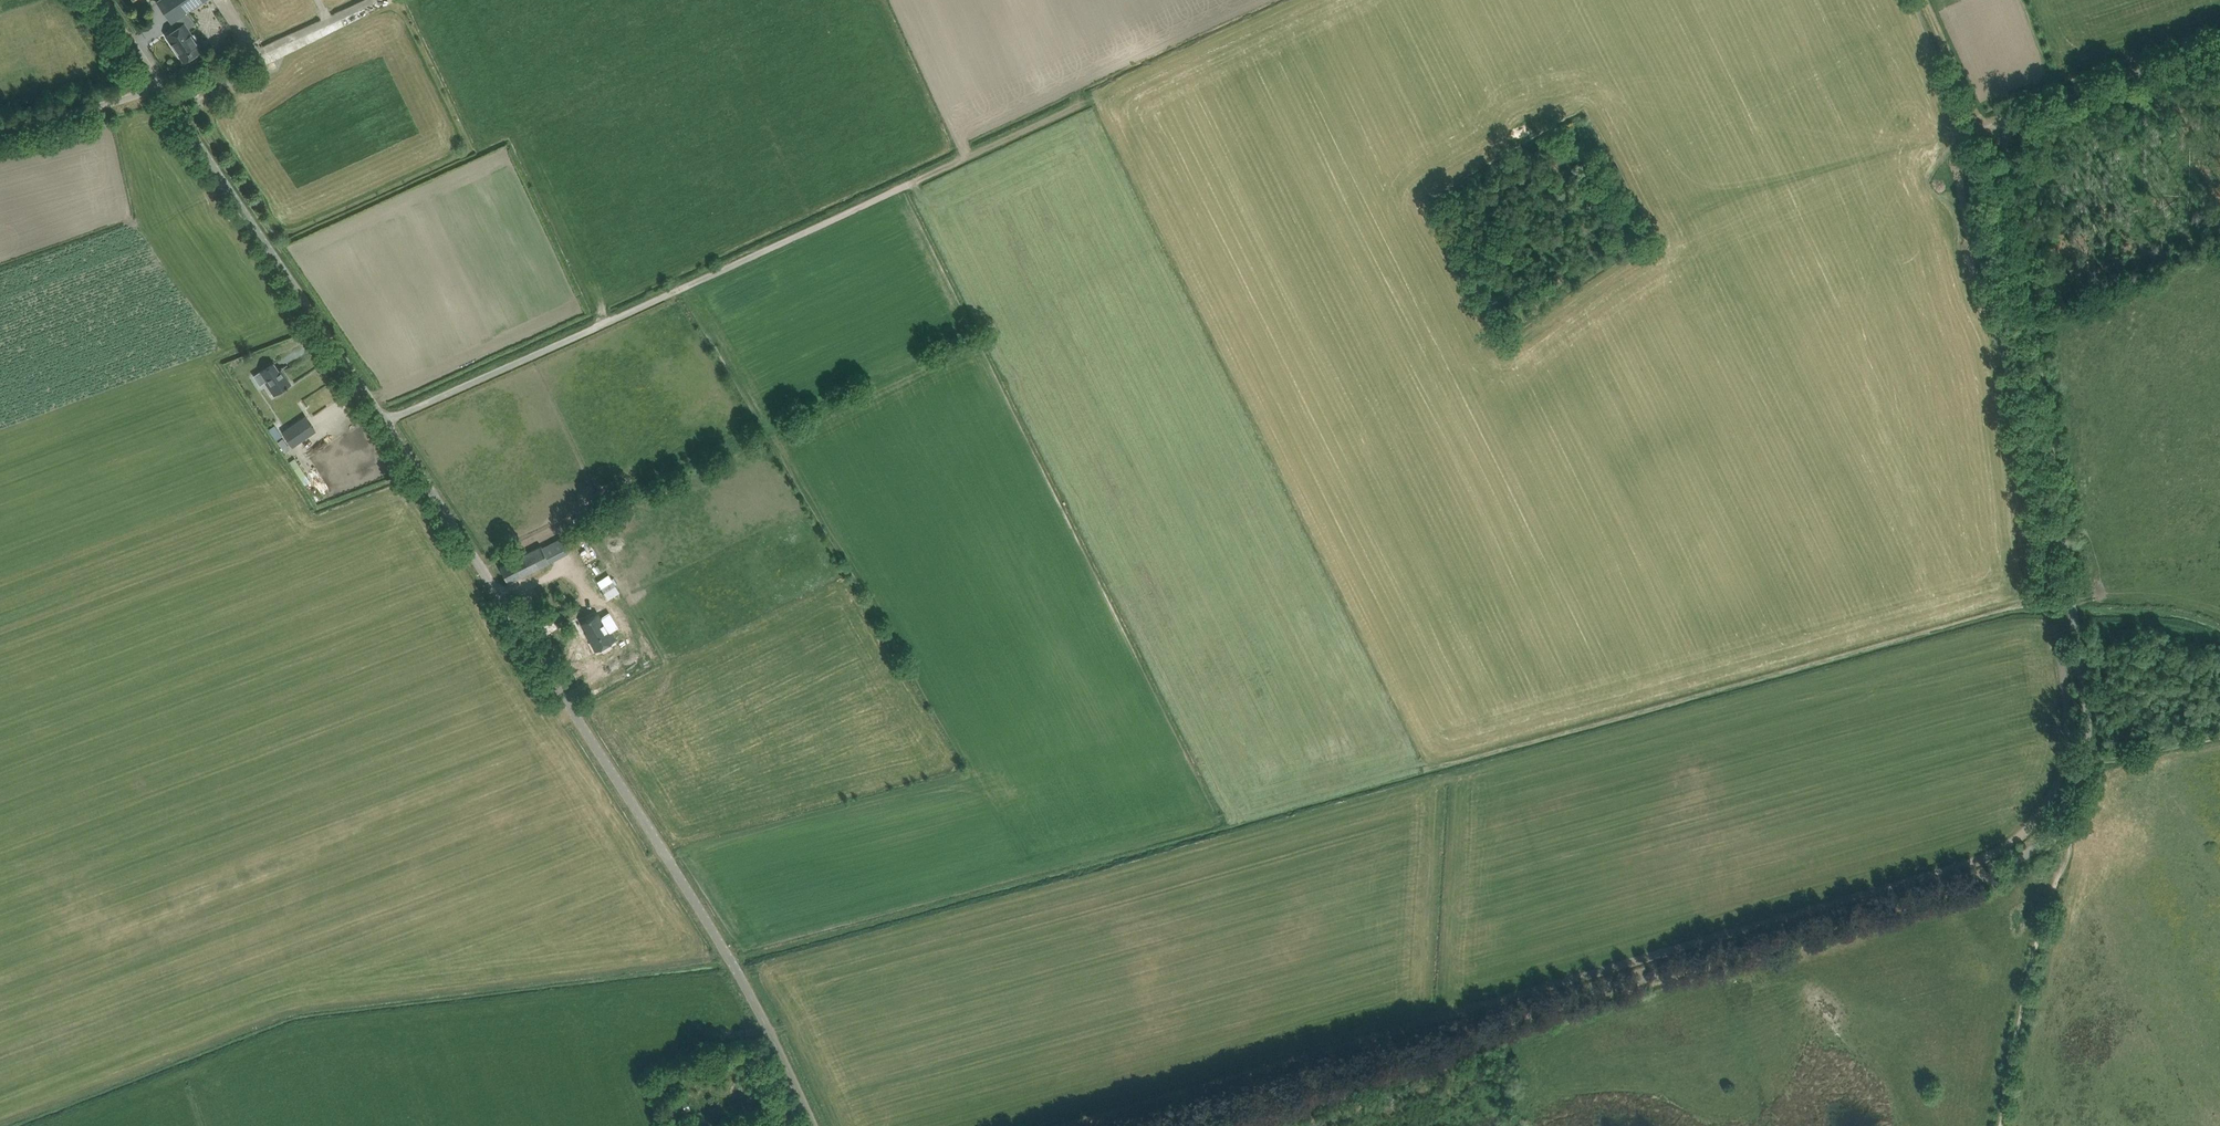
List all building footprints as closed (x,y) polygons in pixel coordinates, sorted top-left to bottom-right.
[(174,22),(188,12),(206,0),(159,0),(157,1),(172,23),(174,22)] [(178,47),(176,48),(185,61),(202,50),(188,29),(196,23),(188,12),(174,22),(178,27),(167,35),(169,34),(178,47)] [(238,116),(245,112),(237,99),(225,106),(228,110),(233,107),(238,116)] [(254,376),(260,384),(267,379),(277,394),(288,386),(288,385),(291,383),(285,375),(283,377),(274,363),(254,376)] [(293,446),(316,431),(306,416),(283,432),(293,446)] [(278,430),(272,434),(276,440),(282,436),(278,430)] [(301,454),(297,458),(307,471),(311,467),(301,454)] [(500,566),(508,582),(559,557),(552,540),(510,561),(500,566)] [(603,572),(619,565),(616,557),(600,564),(603,572)] [(607,583),(620,586),(623,573),(610,570),(607,583)] [(554,586),(558,593),(570,586),(566,579),(554,586)] [(598,613),(582,622),(589,635),(587,636),(595,650),(596,651),(614,640),(598,613)] [(686,1100),(681,1102),(685,1111),(690,1110),(686,1100)]
